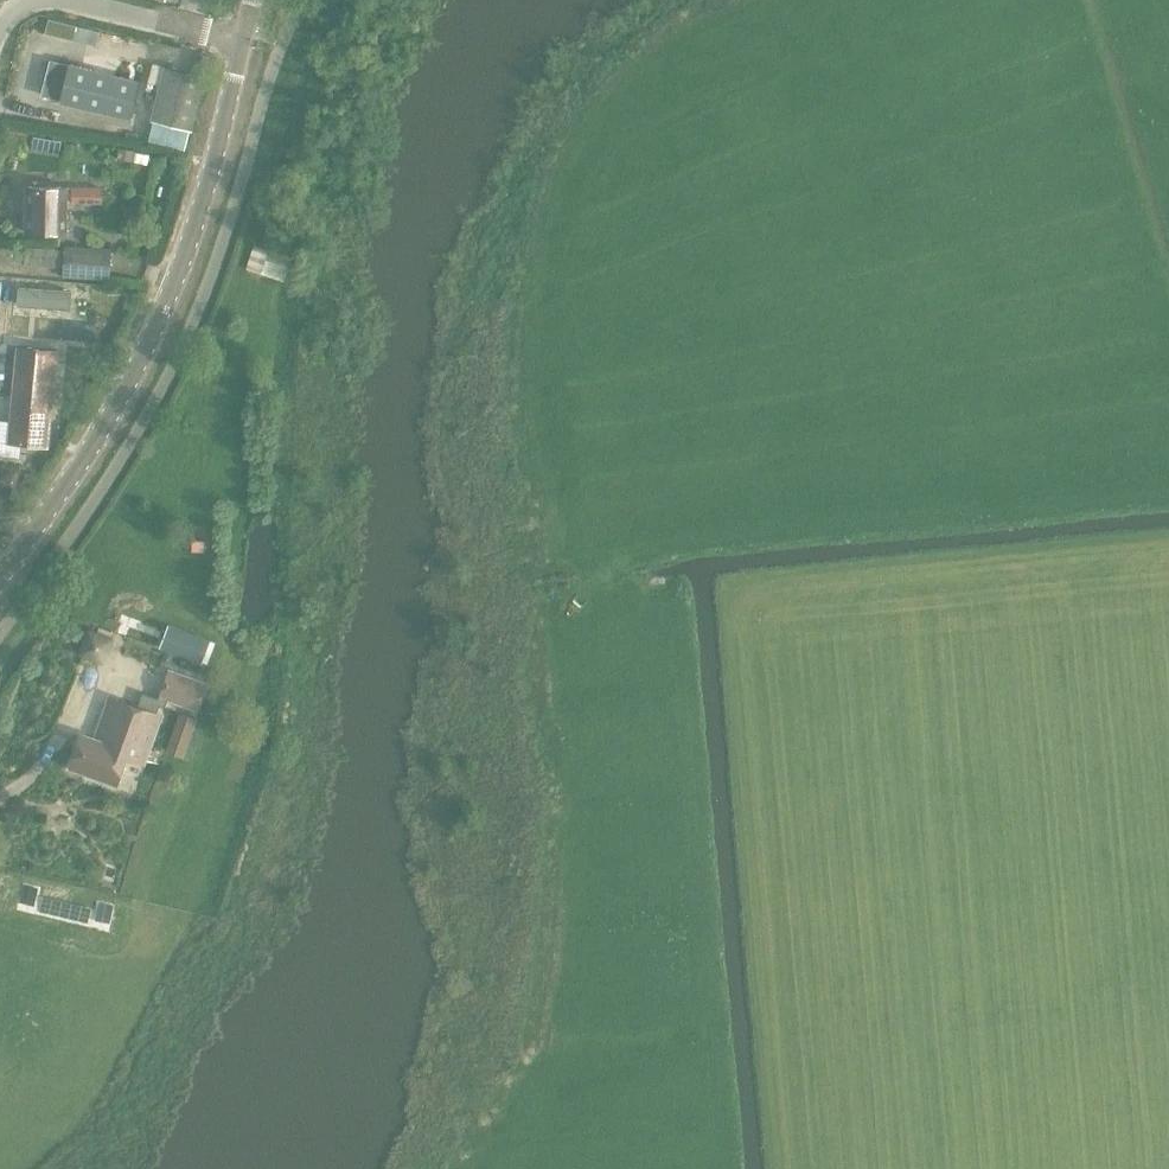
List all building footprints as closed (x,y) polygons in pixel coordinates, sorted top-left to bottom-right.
[(197,53),(193,72),(205,75),(209,56),(197,53)] [(51,59),(42,96),(61,101),(70,64),(51,59)] [(130,118),(139,81),(70,64),(61,101),(130,118)] [(154,121),(149,141),(186,150),(191,131),(205,75),(193,72),(167,66),(154,121)] [(120,149),(119,159),(134,161),(136,151),(120,149)] [(101,203),(102,188),(27,187),(26,232),(66,233),(67,198),(73,199),(73,202),(101,203)] [(247,268),(285,281),(293,258),(255,245),(247,268)] [(54,268),(56,248),(26,246),(25,266),(54,268)] [(110,249),(66,247),(64,276),(108,279),(110,249)] [(4,388),(8,344),(0,344),(0,387),(4,388)] [(21,457),(22,443),(49,446),(58,349),(17,345),(10,421),(0,420),(0,455),(21,457)] [(168,624),(160,647),(202,663),(211,641),(168,624)] [(156,716),(160,705),(165,707),(168,698),(197,708),(205,688),(169,675),(162,695),(159,699),(144,694),(139,710),(114,701),(99,742),(83,736),(72,766),(113,781),(123,752),(141,758),(156,716)] [(182,712),(168,751),(185,757),(199,718),(182,712)]
